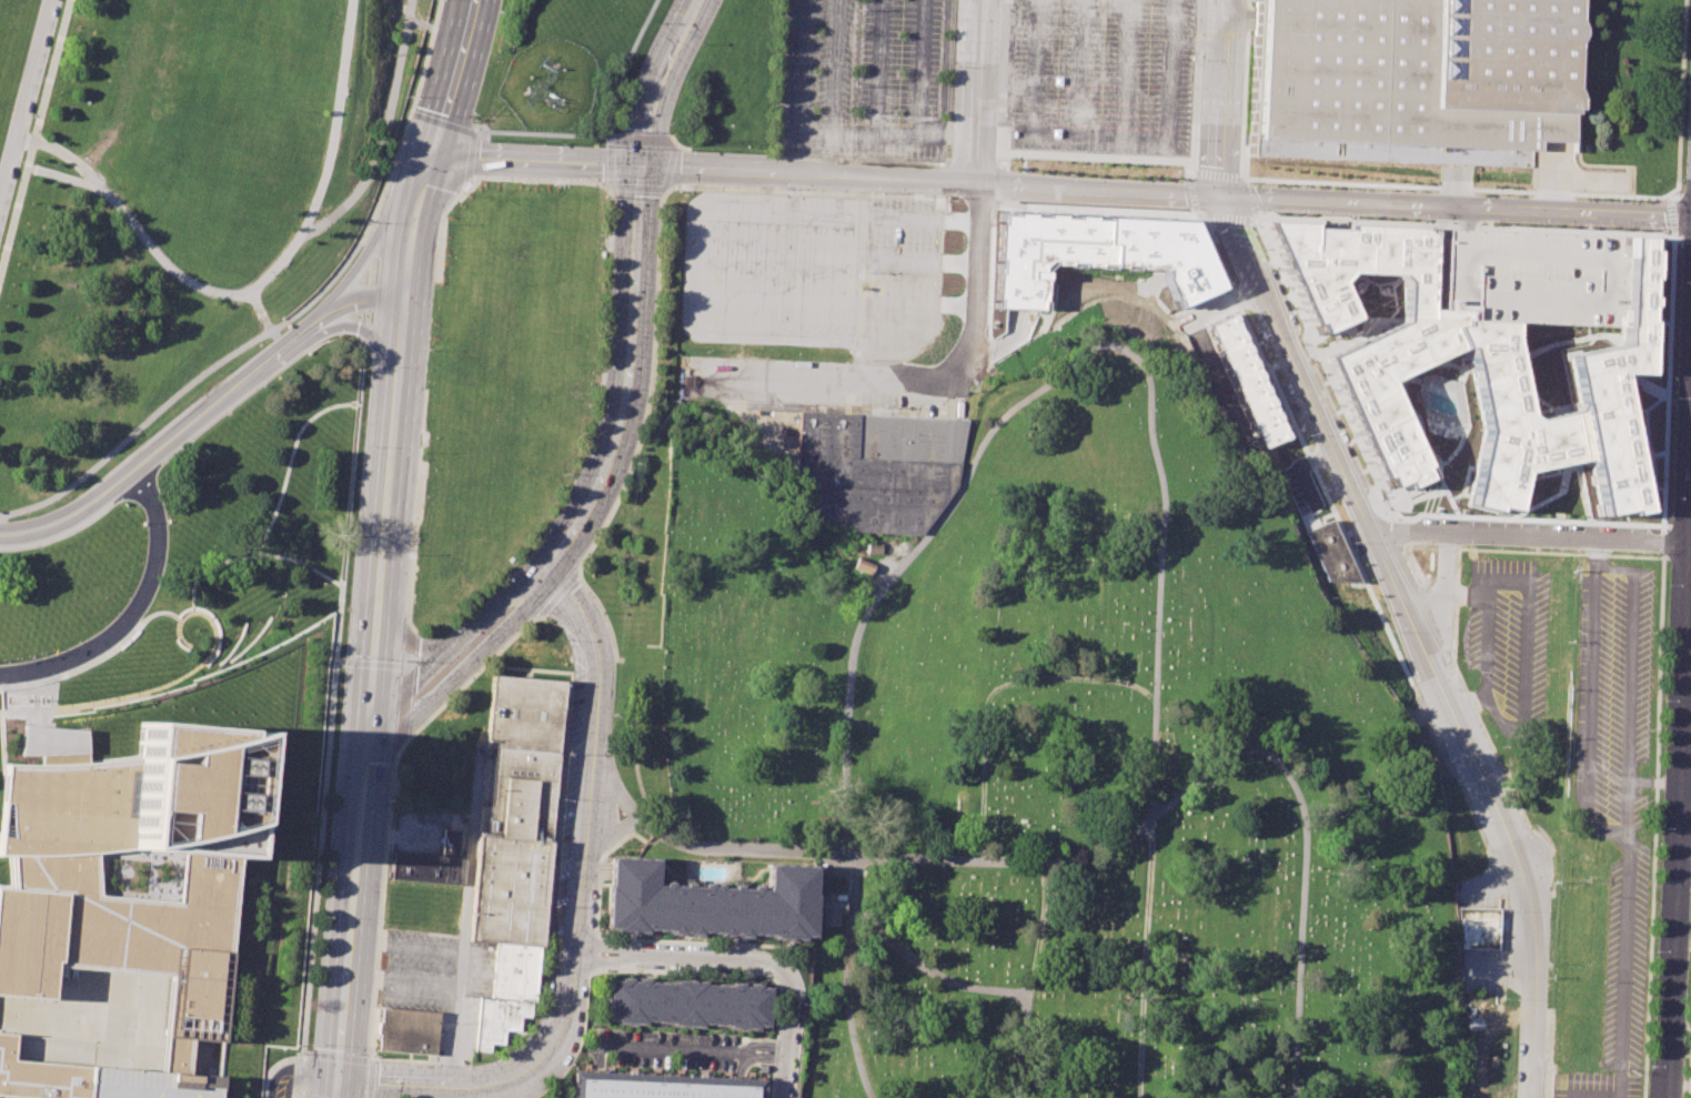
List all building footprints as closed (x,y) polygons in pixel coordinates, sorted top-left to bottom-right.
[(1248,142),(1544,155),(1546,139),(1574,141),(1581,0),(1255,0),(1248,142)] [(994,215),(990,308),(1044,308),(1045,268),(1156,272),(1174,309),(1221,291),(1189,222),(994,215)] [(1260,228),(1431,233),(1428,314),(1436,314),(1436,304),(1449,303),(1450,309),(1467,310),(1468,323),(1509,324),(1527,420),(1572,411),(1562,362),(1618,346),(1618,328),(1621,240),(1648,241),(1644,380),(1615,379),(1642,512),(1594,518),(1581,461),(1521,472),(1512,514),(1460,510),(1477,435),(1459,350),(1388,383),(1428,476),(1383,496),(1321,361),(1399,322),(1401,281),(1396,273),(1343,275),(1335,286),(1350,320),(1312,339),(1260,228)] [(1621,240),(1431,233),(1428,314),(1436,314),(1436,304),(1449,303),(1450,309),(1467,310),(1468,323),(1509,324),(1618,328),(1621,240)] [(1209,328),(1232,316),(1288,436),(1265,447),(1209,328)] [(797,412),(966,419),(966,421),(955,487),(942,505),(918,534),(842,530),(801,496),(794,488),(797,412)] [(1307,528),(1336,517),(1362,582),(1328,581),(1307,528)] [(562,682),(556,752),(495,747),(481,746),(486,675),(562,682)] [(222,1075),(220,1097),(0,1097),(0,951),(12,762),(29,763),(31,729),(149,737),(150,725),(254,732),(228,1041),(197,1038),(194,1072),(222,1075)] [(495,747),(491,805),(481,804),(470,940),(495,943),(538,946),(542,946),(556,752),(495,747)] [(460,885),(392,879),(394,853),(437,857),(441,829),(459,830),(456,858),(462,859),(460,885)] [(610,857),(657,858),(657,885),(766,889),(767,864),(813,866),(811,936),(606,927),(610,857)] [(822,893),(845,894),(844,913),(839,913),(838,925),(821,924),(822,893)] [(1460,907),(1462,938),(1464,949),(1498,949),(1500,908),(1460,907)] [(495,943),(491,996),(535,1000),(538,946),(495,943)] [(610,980),(771,987),(768,1028),(608,1021),(610,980)] [(479,997),(531,1001),(530,1017),(521,1016),(520,1030),(505,1029),(504,1044),(493,1042),(492,1051),(474,1049),(479,997)] [(436,1013),(434,1054),(384,1051),(386,1009),(436,1013)] [(764,1078),(763,1097),(573,1097),(574,1070),(764,1078)]
